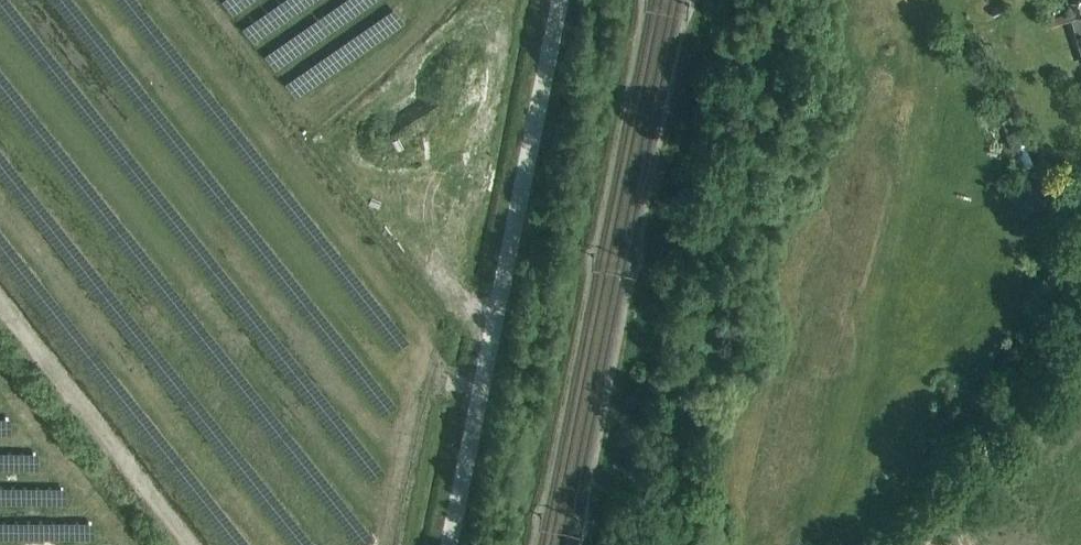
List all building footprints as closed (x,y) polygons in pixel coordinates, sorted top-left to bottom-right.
[(1072,3),(1077,18),(1080,17),(1080,0),(1072,3)] [(1066,42),(1080,38),(1080,37),(1076,17),(1060,21),(1066,42)] [(1017,130),(1008,134),(1013,145),(1022,140),(1017,130)] [(1037,138),(1024,144),(1035,166),(1048,160),(1037,138)] [(1053,175),(1016,193),(1025,211),(1062,193),(1053,175)]
